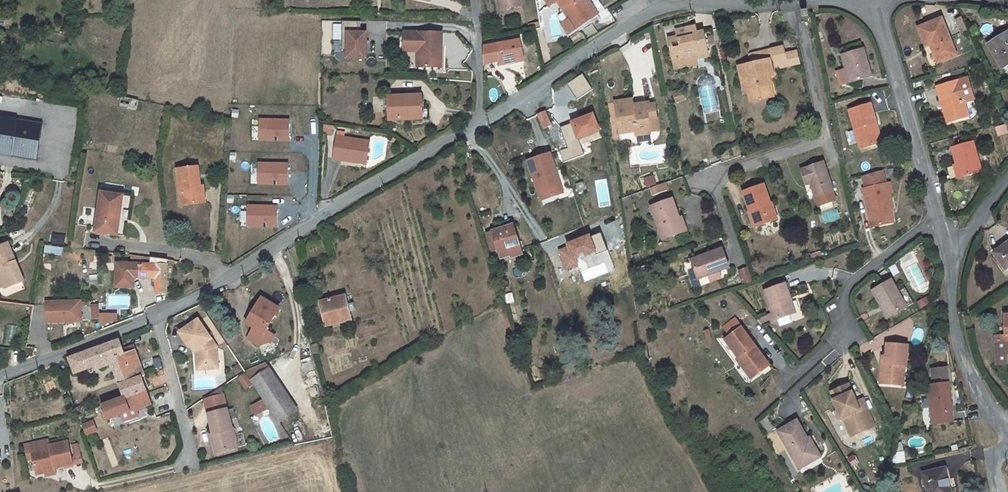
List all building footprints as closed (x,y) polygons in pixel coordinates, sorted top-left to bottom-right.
[(501,10),(522,7),(521,0),(500,0),(501,10)] [(545,1),(550,8),(553,6),(552,5),(558,2),(570,20),(576,30),(598,16),(588,0),(546,0),(545,1)] [(960,33),(967,30),(961,18),(955,21),(960,33)] [(940,19),(918,28),(925,47),(930,45),(937,63),(955,56),(940,19)] [(570,20),(562,25),(568,35),(576,30),(570,20)] [(361,22),(343,22),(343,33),(348,33),(347,51),(347,59),(367,59),(368,33),(361,33),(361,22)] [(697,64),(696,58),(707,56),(702,32),(694,34),(695,26),(677,29),(678,37),(668,39),(674,69),(697,64)] [(404,52),(418,52),(421,52),(421,68),(442,68),(442,34),(404,33),(404,52)] [(1007,65),(1007,35),(1007,33),(987,45),(1002,68),(1007,65)] [(2,48),(17,51),(18,37),(4,34),(2,48)] [(496,39),(484,41),(484,48),(498,45),(496,39)] [(524,57),(520,41),(512,43),(509,44),(498,45),(484,48),(485,65),(500,62),(524,57)] [(772,50),(774,59),(776,69),(800,64),(797,52),(785,55),(784,47),(772,50)] [(863,49),(841,55),(845,69),(837,71),(841,85),(871,76),(863,49)] [(772,50),(749,55),(751,64),(770,60),(774,59),(772,50)] [(525,62),(524,57),(500,62),(501,66),(525,62)] [(770,60),(751,64),(738,66),(742,83),(746,82),(748,90),(750,102),(769,98),(765,78),(769,77),(777,75),(776,69),(772,70),(770,60)] [(981,64),(971,66),(973,74),(979,72),(984,71),(981,64)] [(988,79),(984,71),(979,72),(983,81),(988,79)] [(765,78),(769,98),(773,97),(769,77),(765,78)] [(958,81),(937,88),(947,123),(968,116),(964,103),(973,100),(967,79),(958,81)] [(678,91),(673,92),(675,102),(684,100),(683,93),(678,94),(678,91)] [(422,110),(422,96),(388,98),(389,120),(423,119),(422,110)] [(648,121),(656,120),(654,104),(633,107),(632,99),(615,102),(620,133),(635,131),(636,135),(650,133),(650,131),(648,121)] [(870,105),(849,111),(860,148),(881,142),(870,105)] [(545,111),(537,115),(543,128),(551,125),(545,111)] [(37,161),(43,124),(0,116),(0,155),(37,161)] [(291,119),(254,118),(254,141),(290,141),(291,119)] [(650,131),(658,130),(656,120),(648,121),(650,131)] [(335,127),(323,125),(323,133),(334,134),(335,127)] [(354,159),(367,161),(370,142),(344,138),(337,137),(333,159),(354,162),(354,159)] [(973,143),(953,149),(957,165),(961,177),(981,171),(973,143)] [(550,174),(555,172),(549,154),(528,161),(541,200),(557,195),(550,174)] [(288,163),(251,162),(251,185),(288,186),(288,163)] [(818,206),(836,200),(833,190),(823,163),(801,170),(806,184),(810,183),(815,197),(818,206)] [(200,187),(197,168),(178,170),(182,205),(199,203),(198,193),(203,192),(202,187),(200,187)] [(863,189),(871,227),(889,223),(886,203),(891,202),(890,193),(892,193),(890,184),(886,184),(883,170),(863,176),(866,189),(863,189)] [(557,195),(562,193),(555,172),(550,174),(557,195)] [(666,191),(663,184),(651,188),(653,195),(666,191)] [(758,226),(776,220),(763,185),(742,192),(749,211),(752,210),(758,226)] [(123,196),(101,192),(95,232),(117,235),(123,196)] [(663,240),(687,231),(682,218),(679,219),(672,199),(651,207),(663,240)] [(278,206),(241,205),(241,227),(277,228),(278,206)] [(747,212),(753,228),(758,226),(752,210),(749,211),(747,212)] [(503,228),(492,232),(493,234),(498,250),(501,258),(510,255),(511,258),(522,254),(513,225),(511,225),(509,220),(501,223),(503,228)] [(492,252),(498,250),(493,234),(487,236),(492,252)] [(994,252),(1006,269),(1007,268),(1007,242),(994,252)] [(8,243),(0,247),(0,287),(6,289),(24,281),(8,243)] [(691,260),(698,280),(708,276),(719,272),(729,269),(722,249),(691,260)] [(151,258),(150,266),(168,266),(168,260),(151,258)] [(167,293),(167,277),(168,266),(150,266),(117,264),(116,287),(133,287),(134,278),(153,279),(156,279),(156,284),(156,293),(167,293)] [(719,272),(708,276),(710,283),(721,279),(719,272)] [(882,307),(881,308),(887,319),(906,308),(897,292),(890,280),(873,291),(882,307)] [(784,284),(765,291),(773,314),(775,321),(778,319),(781,327),(793,322),(790,315),(794,314),(788,298),(790,298),(784,284)] [(904,289),(897,292),(906,308),(913,304),(904,289)] [(110,295),(110,309),(129,309),(129,296),(110,295)] [(349,311),(347,304),(345,296),(320,302),(326,326),(351,320),(349,311)] [(279,309),(261,298),(247,323),(265,333),(279,309)] [(46,302),(46,322),(81,322),(81,302),(46,302)] [(115,315),(105,314),(105,324),(115,319),(115,315)] [(773,314),(756,320),(762,326),(775,321),(773,314)] [(1004,316),(1005,335),(1005,341),(996,341),(997,364),(1007,364),(1007,355),(1007,315),(1004,316)] [(216,346),(198,319),(179,332),(190,347),(192,345),(194,344),(199,351),(199,359),(206,365),(208,364),(209,367),(218,366),(216,346)] [(735,322),(734,319),(722,328),(724,330),(735,322)] [(766,362),(741,328),(725,339),(724,340),(738,358),(736,360),(745,372),(748,369),(754,377),(762,371),(759,367),(766,362)] [(123,348),(119,339),(69,358),(75,373),(99,365),(100,368),(111,363),(115,373),(130,367),(123,348)] [(199,351),(194,344),(192,345),(196,351),(197,368),(209,367),(208,364),(206,365),(199,359),(199,351)] [(316,344),(310,346),(313,356),(319,354),(316,344)] [(134,379),(142,377),(145,376),(133,345),(123,348),(130,367),(134,379)] [(886,374),(885,385),(897,386),(898,377),(903,372),(905,347),(888,345),(887,358),(883,358),(881,373),(886,374)] [(769,366),(766,362),(759,367),(762,371),(769,366)] [(142,377),(134,379),(130,367),(115,373),(124,398),(147,391),(142,377)] [(269,368),(252,380),(280,422),(297,410),(269,368)] [(754,377),(748,369),(745,372),(750,379),(754,377)] [(925,390),(931,428),(952,425),(943,372),(928,374),(931,389),(925,390)] [(857,408),(855,409),(853,404),(855,403),(848,385),(830,392),(834,400),(832,401),(837,411),(835,412),(838,420),(841,419),(844,420),(851,437),(865,431),(861,423),(868,420),(862,406),(857,408)] [(204,399),(208,414),(227,409),(222,387),(204,399)] [(151,405),(147,394),(147,391),(124,398),(102,406),(108,420),(151,405)] [(862,400),(855,403),(857,408),(862,406),(868,420),(861,423),(865,431),(874,427),(870,419),(862,400)] [(261,403),(251,405),(253,415),(263,413),(261,403)] [(211,435),(215,453),(234,448),(229,430),(232,430),(227,409),(208,414),(213,434),(211,435)] [(94,420),(83,423),(86,435),(97,432),(94,420)] [(778,432),(799,469),(819,457),(810,441),(808,442),(796,421),(778,432)] [(234,448),(238,447),(235,434),(234,429),(232,430),(229,430),(234,448)] [(50,447),(68,443),(67,438),(49,442),(50,447)] [(71,458),(70,454),(68,443),(50,447),(50,450),(33,454),(37,475),(55,471),(54,469),(72,465),(72,464),(71,458)] [(927,491),(951,491),(945,468),(922,474),(927,491)]
